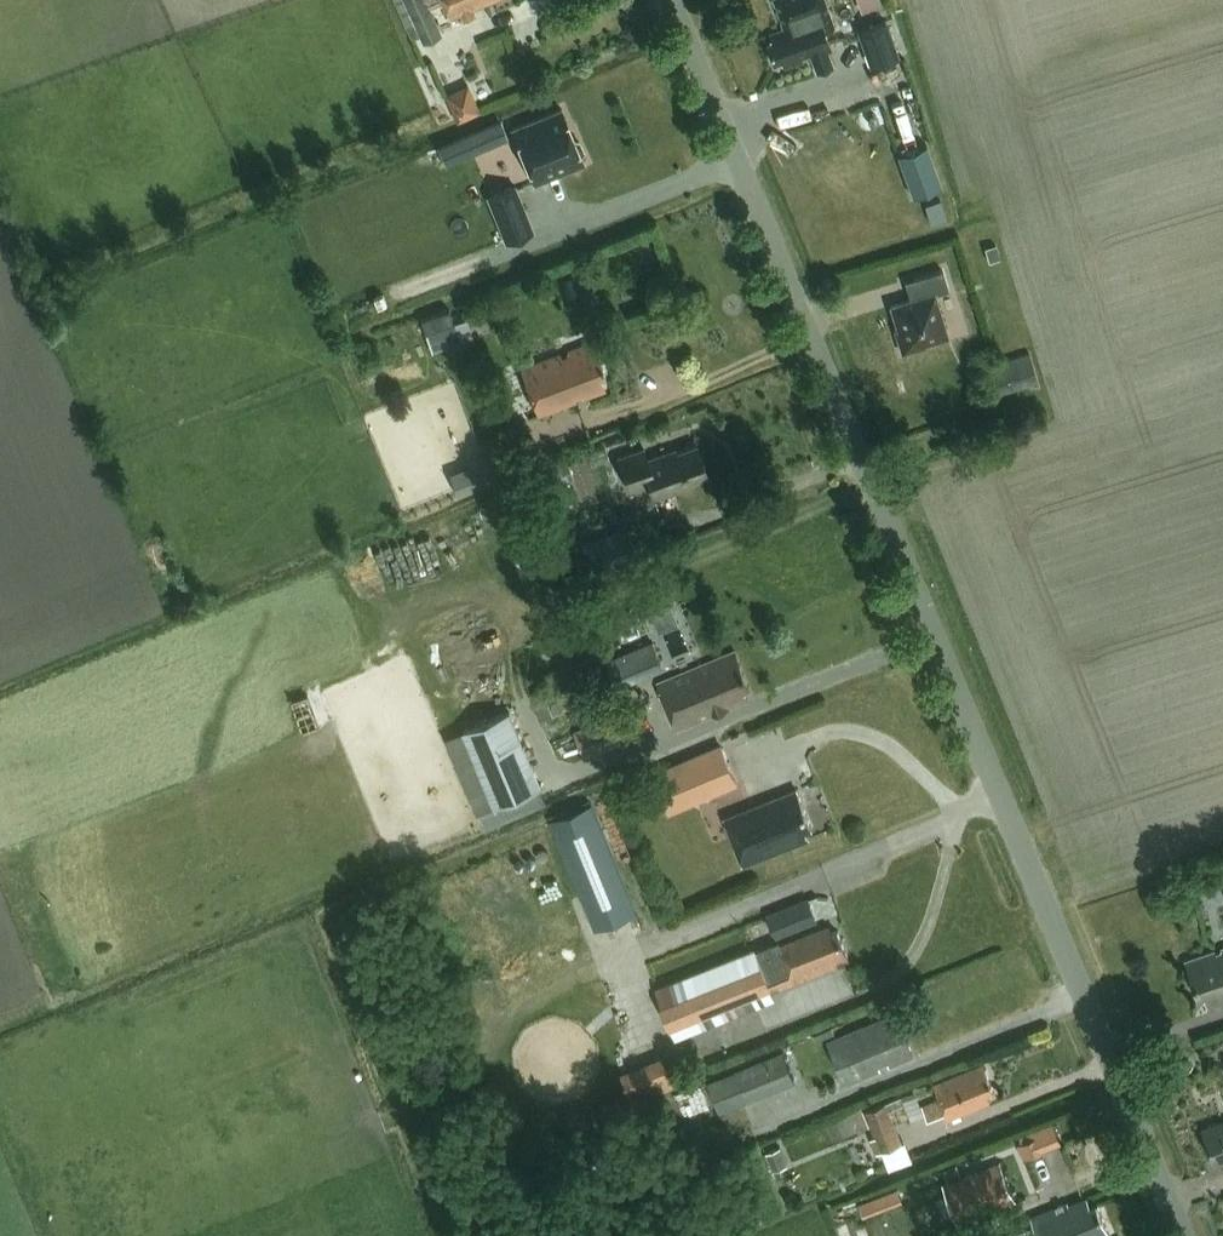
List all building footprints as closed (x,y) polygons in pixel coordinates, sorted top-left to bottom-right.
[(440,5),(445,19),(493,0),(394,0),(412,43),(421,39),(424,46),(441,39),(429,10),(440,5)] [(813,78),(830,72),(825,57),(826,52),(815,21),(767,38),(768,46),(763,47),(770,68),(779,64),(781,71),(808,61),(813,78)] [(885,22),(858,32),(870,68),(898,58),(885,22)] [(475,81),(450,92),(461,120),(487,110),(475,81)] [(512,129),(532,179),(534,184),(583,163),(580,157),(583,152),(579,144),(574,142),(561,109),(512,129)] [(444,166),(471,155),(464,137),(437,148),(444,166)] [(897,157),(912,198),(942,188),(927,146),(897,157)] [(533,232),(514,187),(487,198),(506,243),(533,232)] [(989,262),(999,259),(996,246),(985,250),(989,262)] [(942,296),(937,277),(908,285),(913,303),(885,311),(891,335),(888,336),(895,358),(919,351),(918,348),(940,342),(928,300),(942,296)] [(449,310),(421,320),(425,333),(453,323),(449,310)] [(425,335),(431,352),(474,338),(467,320),(425,335)] [(535,416),(601,391),(596,377),(601,375),(588,340),(516,368),(535,416)] [(991,397),(1037,382),(1028,354),(981,369),(991,397)] [(363,379),(371,376),(368,367),(360,370),(363,379)] [(480,488),(532,468),(528,457),(521,439),(469,459),(480,488)] [(686,479),(706,472),(695,443),(667,455),(665,452),(647,459),(643,448),(618,457),(629,488),(644,482),(650,497),(687,483),(686,479)] [(629,528),(584,544),(594,572),(639,555),(629,528)] [(650,640),(604,660),(616,688),(662,668),(650,640)] [(740,690),(747,685),(733,651),(655,683),(675,730),(745,700),(740,690)] [(542,689),(527,695),(537,720),(552,714),(542,689)] [(542,787),(510,712),(446,739),(478,815),(479,814),(486,830),(547,804),(540,788),(542,787)] [(651,773),(660,794),(730,765),(721,745),(651,773)] [(805,831),(812,828),(797,791),(747,810),(726,818),(725,819),(727,825),(743,865),(782,850),(780,846),(786,844),(788,847),(809,839),(805,831)] [(605,923),(643,909),(604,800),(566,813),(605,923)] [(797,932),(812,925),(805,906),(789,912),(797,932)] [(753,959),(750,951),(654,990),(675,1041),(771,1002),(767,992),(778,987),(779,990),(848,962),(836,933),(831,935),(829,928),(753,959)] [(1222,1002),(1222,951),(1186,964),(1197,997),(1203,995),(1207,1008),(1222,1002)] [(862,1079),(913,1057),(899,1025),(893,1028),(890,1021),(846,1040),(862,1079)] [(832,1028),(813,1035),(816,1041),(834,1034),(832,1028)] [(696,1039),(659,1054),(670,1081),(707,1065),(696,1039)] [(796,1083),(784,1052),(706,1083),(718,1113),(796,1083)] [(933,1084),(940,1102),(922,1109),(928,1124),(946,1116),(947,1118),(987,1102),(984,1093),(991,1090),(981,1065),(933,1084)] [(910,1117),(902,1098),(866,1112),(876,1137),(870,1140),(876,1154),(882,1151),(902,1143),(897,1129),(895,1123),(910,1117)] [(1202,1133),(1214,1169),(1222,1166),(1222,1125),(1202,1133)] [(1016,1145),(1005,1148),(1015,1175),(1026,1171),(1016,1145)] [(766,1153),(773,1172),(788,1166),(780,1147),(766,1153)] [(1107,1234),(1095,1204),(1090,1206),(1088,1202),(1070,1209),(1067,1202),(1027,1216),(1035,1235),(1102,1235),(1107,1234)]
